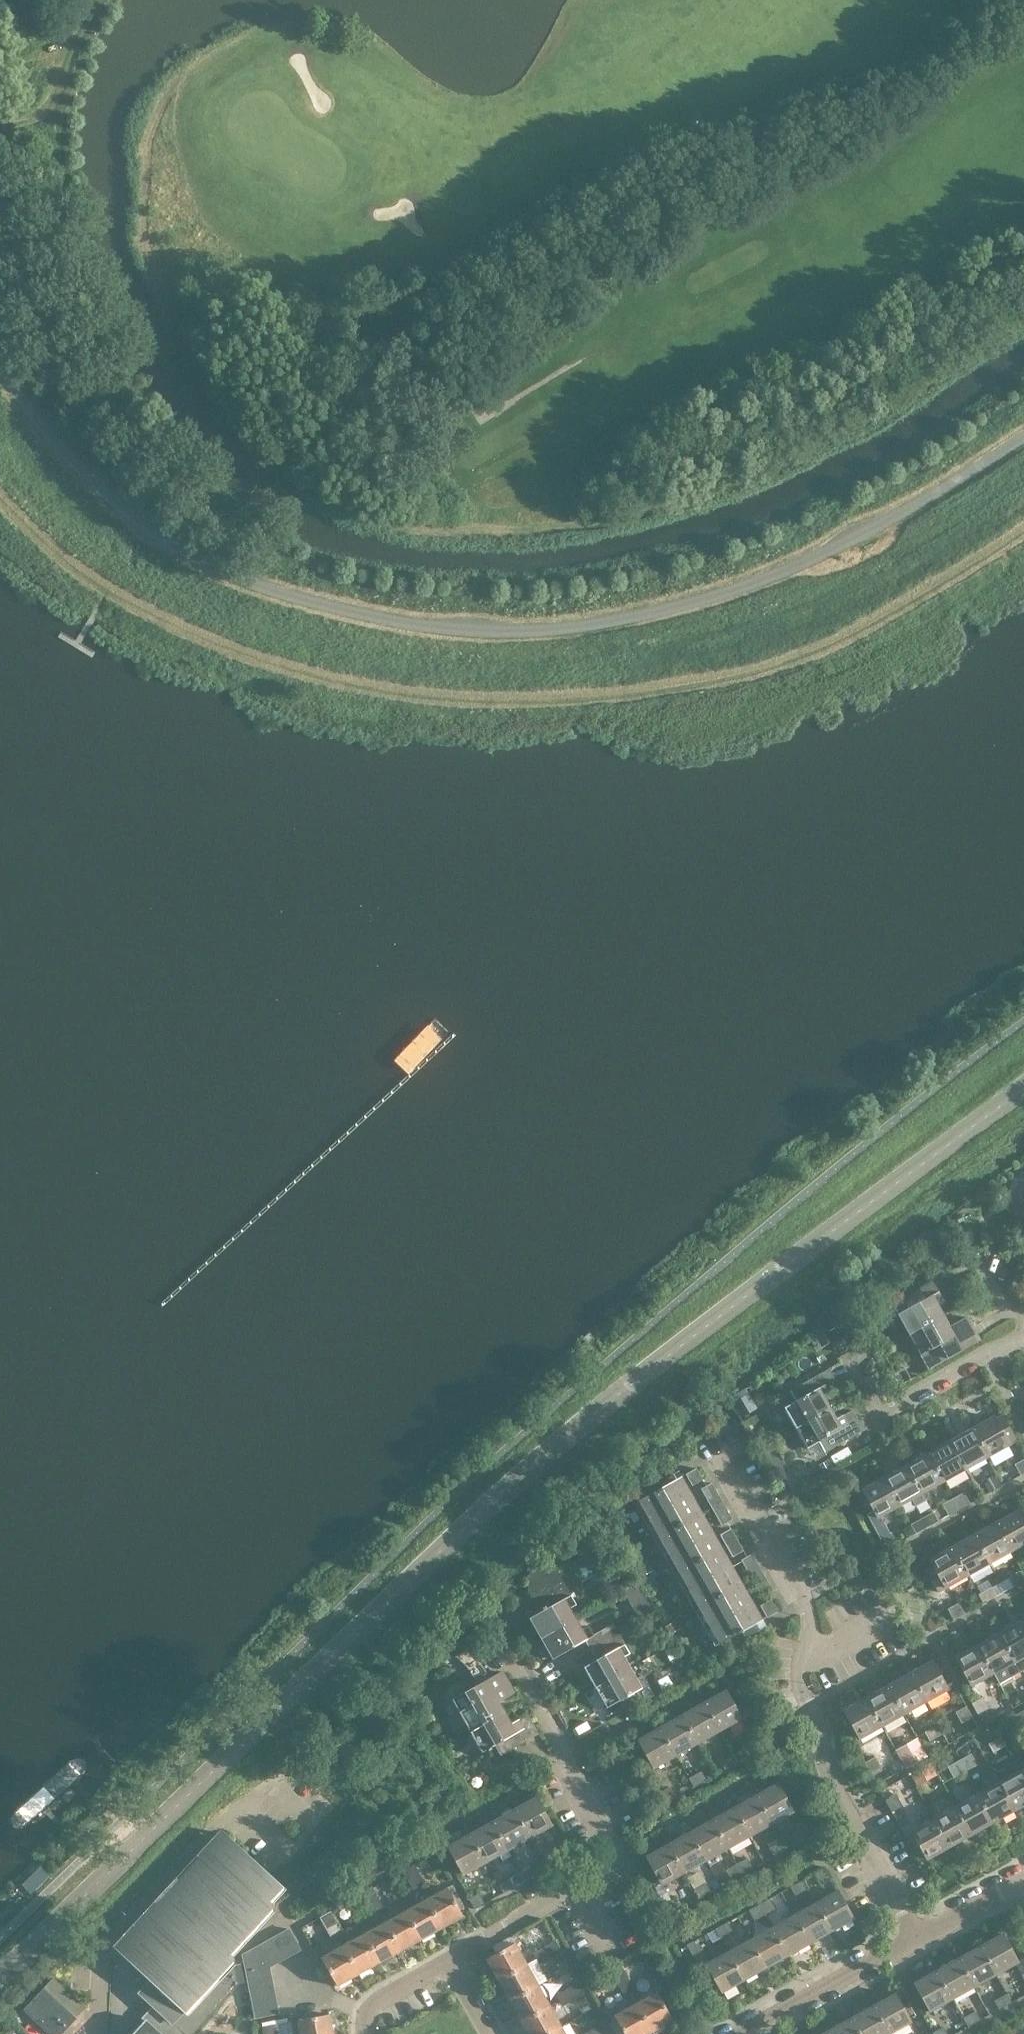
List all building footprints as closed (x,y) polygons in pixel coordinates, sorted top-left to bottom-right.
[(908,1335),(942,1316),(936,1305),(943,1301),(932,1281),(904,1297),(909,1307),(897,1314),(908,1335)] [(965,1317),(955,1323),(948,1327),(942,1316),(908,1335),(927,1369),(978,1340),(965,1317)] [(795,1428),(828,1409),(824,1401),(835,1394),(833,1391),(839,1388),(828,1369),(811,1378),(809,1374),(800,1379),(802,1383),(789,1391),(795,1401),(783,1407),(795,1428)] [(733,1403),(741,1417),(756,1409),(748,1394),(733,1403)] [(828,1409),(795,1428),(807,1448),(819,1441),(825,1451),(863,1430),(852,1410),(835,1420),(828,1409)] [(1001,1414),(994,1418),(993,1417),(970,1429),(986,1457),(1008,1445),(1009,1446),(1017,1441),(1001,1414)] [(964,1469),(986,1457),(970,1429),(949,1441),(964,1469)] [(943,1481),(964,1469),(949,1441),(927,1453),(943,1481)] [(921,1493),(943,1481),(927,1453),(905,1465),(921,1493)] [(1023,1473),(1023,1459),(1014,1464),(1020,1475),(1023,1473)] [(926,1502),(921,1493),(905,1465),(883,1477),(899,1505),(910,1499),(915,1508),(926,1502)] [(692,1485),(702,1479),(696,1468),(685,1474),(692,1485)] [(633,1503),(643,1521),(654,1539),(696,1515),(676,1480),(681,1477),(678,1471),(655,1483),(659,1489),(633,1503)] [(988,1493),(1001,1485),(996,1476),(983,1484),(988,1493)] [(880,1516),(899,1505),(883,1477),(862,1489),(873,1511),(866,1515),(886,1550),(896,1543),(890,1533),(889,1533),(880,1516)] [(711,1507),(721,1501),(711,1483),(701,1489),(711,1507)] [(952,1498),(958,1509),(969,1503),(963,1492),(952,1498)] [(948,1515),(958,1509),(952,1498),(942,1504),(948,1515)] [(721,1501),(711,1507),(721,1525),(731,1519),(721,1501)] [(1010,1551),(1023,1543),(1023,1524),(1017,1511),(994,1523),(1010,1551)] [(915,1533),(928,1526),(936,1521),(931,1512),(923,1517),(910,1524),(915,1533)] [(654,1539),(664,1557),(674,1575),(716,1551),(696,1515),(654,1539)] [(988,1563),(1010,1551),(994,1523),(973,1535),(988,1563)] [(726,1546),(736,1540),(730,1529),(720,1535),(726,1546)] [(836,1556),(842,1553),(849,1549),(841,1534),(828,1541),(836,1556)] [(967,1575),(988,1563),(973,1535),(951,1547),(967,1575)] [(736,1540),(726,1546),(732,1556),(742,1550),(736,1540)] [(937,1592),(967,1575),(951,1547),(929,1559),(933,1566),(926,1570),(937,1592)] [(674,1575),(684,1593),(694,1611),(737,1587),(716,1551),(674,1575)] [(751,1578),(762,1573),(751,1554),(741,1560),(751,1578)] [(534,1642),(541,1638),(576,1618),(570,1608),(576,1604),(550,1557),(523,1579),(536,1601),(542,1611),(529,1618),(537,1631),(530,1635),(534,1642)] [(1008,1578),(1013,1586),(1023,1580),(1023,1577),(1020,1570),(1008,1578)] [(762,1573),(751,1578),(761,1596),(771,1590),(762,1573)] [(694,1611),(704,1629),(714,1646),(741,1631),(744,1637),(765,1625),(762,1619),(762,1618),(756,1621),(737,1587),(694,1611)] [(982,1603),(995,1596),(990,1587),(977,1595),(982,1603)] [(766,1617),(767,1617),(776,1611),(770,1600),(760,1606),(766,1617)] [(953,1619),(963,1614),(957,1603),(947,1609),(953,1619)] [(576,1618),(541,1638),(534,1642),(538,1649),(545,1645),(552,1659),(585,1640),(590,1650),(619,1634),(613,1623),(593,1635),(588,1626),(582,1629),(576,1618)] [(1020,1621),(998,1633),(1020,1672),(1023,1669),(1023,1627),(1020,1621)] [(999,1683),(1020,1672),(998,1633),(989,1638),(987,1635),(977,1640),(979,1644),(977,1645),(993,1673),(999,1683)] [(595,1687),(631,1667),(624,1656),(630,1653),(619,1634),(590,1650),(596,1660),(583,1667),(595,1687)] [(971,1685),(993,1673),(977,1645),(955,1657),(971,1685)] [(909,1674),(925,1702),(947,1689),(931,1661),(909,1674)] [(653,1695),(642,1675),(637,1678),(631,1667),(595,1687),(606,1708),(619,1701),(624,1711),(653,1695)] [(515,1692),(504,1673),(503,1672),(452,1702),(470,1732),(504,1713),(498,1702),(515,1692)] [(903,1714),(925,1702),(909,1674),(887,1686),(903,1714)] [(881,1726),(903,1714),(887,1686),(866,1698),(881,1726)] [(703,1703),(719,1731),(741,1718),(725,1690),(703,1703)] [(977,1714),(988,1708),(982,1697),(971,1703),(977,1714)] [(859,1738),(881,1726),(866,1698),(844,1710),(859,1738)] [(697,1743),(719,1731),(703,1703),(681,1715),(697,1743)] [(961,1723),(971,1717),(965,1706),(954,1712),(961,1723)] [(470,1732),(482,1752),(494,1745),(500,1755),(538,1734),(527,1714),(510,1724),(504,1713),(470,1732)] [(676,1755),(697,1743),(681,1715),(660,1727),(676,1755)] [(929,1741),(942,1733),(937,1725),(924,1732),(929,1741)] [(653,1768),(676,1755),(660,1727),(638,1740),(653,1768)] [(993,1753),(1006,1745),(1001,1737),(988,1744),(993,1753)] [(748,1755),(758,1750),(753,1740),(743,1745),(748,1755)] [(898,1757),(911,1750),(907,1741),(893,1748),(898,1757)] [(0,1812),(0,1825),(25,1855),(105,1778),(74,1744),(0,1812)] [(724,1769),(736,1762),(731,1754),(719,1760),(724,1769)] [(958,1761),(964,1772),(976,1765),(970,1754),(958,1761)] [(870,1773),(880,1767),(874,1757),(863,1763),(870,1773)] [(953,1778),(964,1772),(958,1761),(947,1767),(953,1778)] [(917,1784),(934,1774),(928,1763),(911,1773),(917,1784)] [(1023,1805),(1023,1778),(1020,1770),(998,1782),(1014,1810),(1023,1805)] [(694,1786),(705,1780),(700,1771),(689,1778),(694,1786)] [(992,1822),(1014,1810),(998,1782),(976,1794),(992,1822)] [(771,1824),(793,1811),(777,1783),(755,1796),(771,1824)] [(664,1803),(674,1797),(668,1787),(658,1792),(664,1803)] [(970,1834),(992,1822),(976,1794),(955,1806),(970,1834)] [(891,1812),(902,1806),(896,1795),(885,1801),(891,1812)] [(749,1836),(771,1824),(755,1796),(733,1808),(749,1836)] [(513,1810),(529,1838),(551,1825),(535,1797),(513,1810)] [(949,1846),(970,1834),(955,1806),(933,1818),(949,1846)] [(727,1848),(749,1836),(733,1808),(712,1820),(727,1848)] [(507,1850),(529,1838),(513,1810),(491,1822),(507,1850)] [(927,1859),(949,1846),(933,1818),(911,1831),(927,1859)] [(706,1860),(727,1848),(712,1820),(690,1832),(706,1860)] [(486,1862),(507,1850),(491,1822),(470,1834),(486,1862)] [(797,1843),(807,1837),(802,1827),(792,1833),(797,1843)] [(684,1872),(706,1860),(690,1832),(668,1844),(684,1872)] [(186,2033),(192,2033),(239,1984),(231,1953),(272,1909),(270,1901),(282,1888),(221,1833),(117,1946),(152,1979),(140,1993),(153,2005),(142,2018),(161,2033),(168,2033),(177,2024),(186,2033)] [(463,1874),(486,1862),(470,1834),(448,1846),(463,1874)] [(20,1860),(0,1837),(0,1878),(20,1860)] [(774,1856),(780,1853),(786,1850),(781,1841),(769,1848),(774,1856)] [(565,1858),(575,1852),(569,1842),(559,1848),(565,1858)] [(663,1884),(684,1872),(668,1844),(647,1856),(654,1871),(647,1875),(663,1904),(669,1914),(679,1909),(673,1898),(672,1899),(663,1884)] [(736,1864),(742,1874),(752,1868),(747,1858),(736,1864)] [(534,1876),(546,1869),(541,1860),(529,1867),(534,1876)] [(413,1864),(408,1867),(420,1889),(426,1886),(413,1864)] [(732,1880),(742,1874),(736,1864),(726,1869),(732,1880)] [(408,1867),(402,1870),(414,1893),(420,1889),(408,1867)] [(820,1884),(830,1878),(824,1868),(814,1873),(820,1884)] [(503,1893),(515,1886),(510,1877),(498,1884),(503,1893)] [(795,1896),(807,1889),(802,1880),(790,1887),(795,1896)] [(698,1899),(710,1892),(705,1883),(693,1890),(698,1899)] [(366,1891),(379,1913),(385,1909),(372,1887),(366,1891)] [(425,1899),(441,1928),(463,1916),(447,1887),(425,1899)] [(373,1916),(379,1913),(366,1891),(361,1894),(373,1916)] [(814,1903),(830,1931),(852,1919),(837,1891),(814,1903)] [(474,1909),(484,1903),(478,1893),(468,1898),(474,1909)] [(759,1904),(764,1915),(775,1909),(769,1898),(759,1904)] [(421,1939),(441,1928),(425,1899),(405,1911),(421,1939)] [(809,1943),(830,1931),(814,1903),(793,1915),(809,1943)] [(754,1921),(764,1915),(759,1904),(748,1910),(754,1921)] [(325,1914),(337,1936),(342,1933),(330,1911),(325,1914)] [(400,1951),(421,1939),(405,1911),(384,1922),(400,1951)] [(337,1936),(325,1914),(320,1916),(319,1916),(312,1920),(315,1927),(322,1923),(331,1939),(337,1936)] [(787,1955),(809,1943),(793,1915),(771,1927),(787,1955)] [(379,1962),(400,1951),(384,1922),(363,1934),(379,1962)] [(720,1937),(732,1931),(727,1922),(715,1929),(720,1937)] [(766,1967),(787,1955),(771,1927),(750,1939),(766,1967)] [(289,1929),(278,1935),(268,1941),(279,1962),(301,1950),(289,1929)] [(358,1974),(379,1962),(363,1934),(343,1945),(358,1974)] [(995,1974),(1014,1964),(1023,1981),(1023,1982),(1023,1958),(1017,1961),(1002,1934),(979,1946),(995,1974)] [(728,1951),(709,1962),(702,1950),(702,1949),(697,1939),(686,1945),(699,1968),(706,1964),(722,1992),(744,1979),(728,1951)] [(744,1979),(766,1967),(750,1939),(728,1951),(744,1979)] [(536,1959),(558,1947),(555,1940),(533,1953),(536,1959)] [(270,1967),(279,1962),(268,1941),(258,1946),(270,1967)] [(498,1980),(526,1964),(514,1943),(486,1959),(498,1980)] [(337,1986),(358,1974),(343,1945),(321,1957),(337,1986)] [(272,1978),(270,1967),(258,1946),(243,1955),(248,1982),(272,1978)] [(973,1986),(995,1974),(979,1946),(958,1958),(973,1986)] [(558,1947),(536,1959),(539,1964),(561,1952),(558,1947)] [(952,1998),(973,1986),(958,1958),(936,1970),(952,1998)] [(509,2001),(538,1985),(526,1964),(498,1980),(509,2001)] [(620,1964),(615,1967),(630,1994),(635,1991),(620,1964)] [(615,1967),(610,1970),(624,1997),(630,1994),(615,1967)] [(930,2011),(952,1998),(936,1970),(914,1983),(930,2011)] [(85,2007),(53,1977),(24,2010),(50,2033),(60,2033),(70,2023),(85,2007)] [(251,1994),(274,1990),(272,1978),(248,1982),(251,1994)] [(578,1982),(556,1994),(559,2000),(581,1988),(578,1982)] [(521,2021),(550,2006),(538,1985),(509,2001),(521,2021)] [(581,1988),(559,2000),(562,2006),(584,1993),(581,1988)] [(253,2005),(276,2000),(274,1990),(251,1994),(253,2005)] [(635,2003),(651,2032),(672,2020),(656,1991),(635,2003)] [(887,2033),(888,2033),(910,2022),(894,1994),(872,2006),(887,2033)] [(999,2008),(1010,2002),(1006,1994),(994,2001),(999,2008)] [(276,2000),(253,2005),(256,2018),(279,2013),(276,2000)] [(651,2032),(635,2003),(614,2015),(624,2033),(647,2033),(651,2032)] [(561,2026),(550,2006),(521,2021),(528,2033),(547,2033),(561,2026)] [(872,2006),(850,2018),(859,2033),(887,2033),(872,2006)] [(968,2026),(979,2019),(975,2012),(963,2018),(968,2026)] [(329,2014),(297,2021),(300,2033),(333,2033),(329,2014)] [(142,2018),(141,2017),(126,2033),(161,2033),(142,2018)] [(850,2018),(829,2030),(831,2033),(859,2033),(850,2018)] [(177,2024),(168,2033),(186,2033),(177,2024)] [(276,2024),(262,2027),(263,2033),(278,2033),(276,2024)] [(583,2033),(596,2033),(604,2030),(601,2024),(583,2033)]
